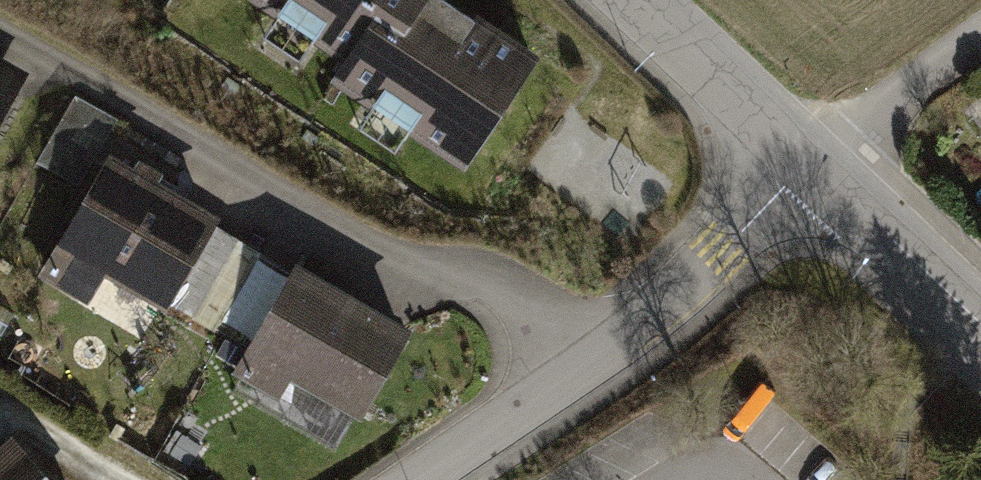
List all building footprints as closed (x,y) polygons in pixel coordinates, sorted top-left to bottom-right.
[(335,66),(321,88),(450,172),(521,63),(429,2),(430,0),(233,0),(335,66)] [(0,61),(0,124),(27,76),(0,61)] [(256,253),(102,164),(40,270),(137,327),(148,309),(204,342),(256,253)] [(408,338),(291,272),(230,379),(269,401),(277,386),(356,430),(408,338)] [(6,419),(0,424),(0,479),(60,479),(6,419)]
